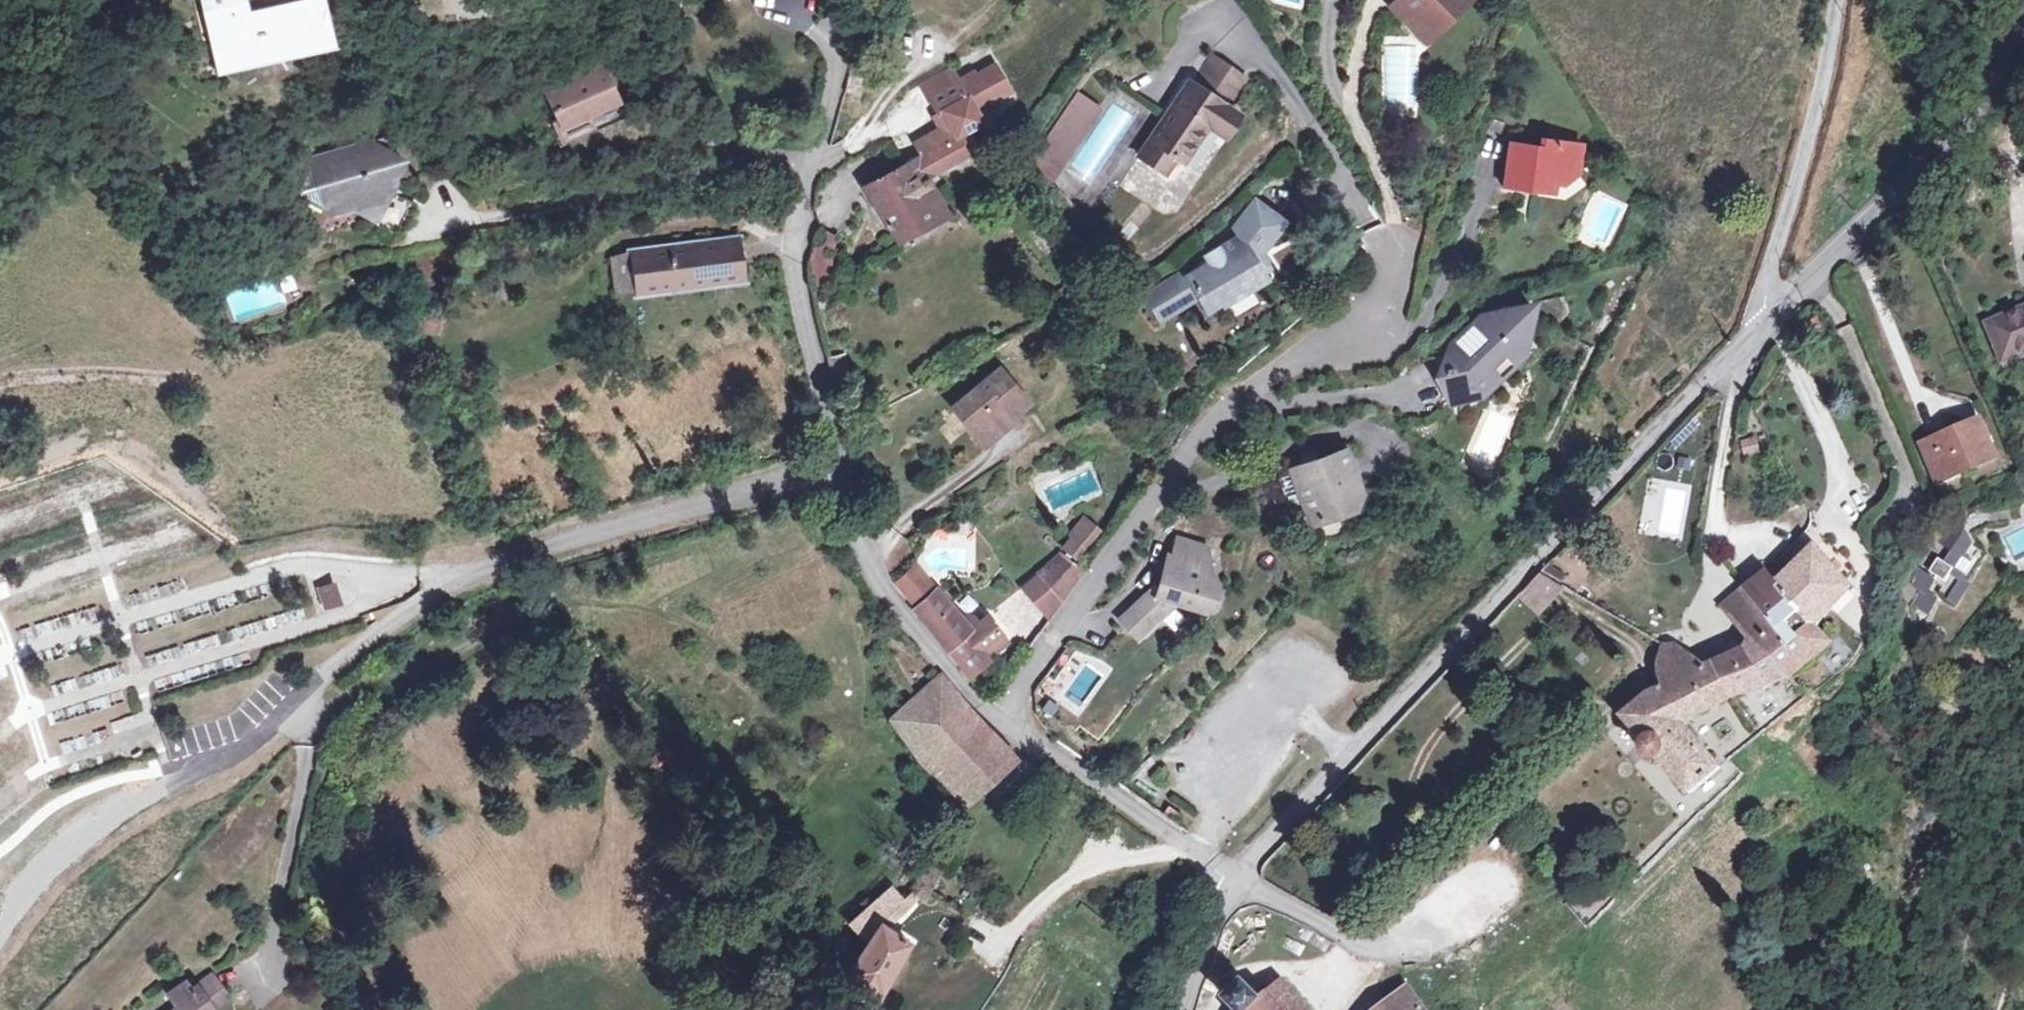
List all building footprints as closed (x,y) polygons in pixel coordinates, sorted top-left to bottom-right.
[(200,4),(206,35),(227,31),(231,53),(317,34),(311,0),(278,0),(242,8),(240,0),(207,0),(207,2),(200,4)] [(1399,4),(1423,28),(1441,10),(1447,16),(1463,0),(1403,0),(1399,4)] [(227,31),(206,35),(211,57),(231,53),(227,31)] [(1210,83),(1230,54),(1194,31),(1175,60),(1210,83)] [(609,43),(552,71),(574,115),(632,85),(609,43)] [(949,125),(955,121),(978,108),(972,96),(1003,79),(989,54),(958,72),(955,68),(927,84),(937,101),(941,99),(949,112),(914,131),(920,142),(949,125)] [(947,54),(919,70),(927,84),(955,68),(947,54)] [(1175,60),(1172,58),(1121,136),(1148,152),(1158,136),(1166,141),(1190,105),(1197,110),(1212,85),(1210,83),(1175,60)] [(1062,83),(1035,136),(1049,143),(1037,166),(1046,170),(1085,95),(1062,83)] [(1223,91),(1212,85),(1197,110),(1208,117),(1223,91)] [(327,134),(328,137),(338,183),(340,185),(364,180),(386,195),(382,203),(410,219),(431,186),(404,168),(423,141),(414,134),(405,114),(364,126),(327,134)] [(961,143),(949,125),(920,142),(903,152),(914,172),(961,143)] [(1035,136),(1023,159),(1037,166),(1049,143),(1035,136)] [(338,183),(328,137),(309,162),(338,183)] [(1545,148),(1516,144),(1509,186),(1543,193),(1545,181),(1558,183),(1568,185),(1584,174),(1588,147),(1548,140),(1545,148)] [(903,152),(857,178),(887,236),(934,207),(914,172),(903,152)] [(1236,260),(1243,270),(1257,260),(1261,266),(1300,238),(1295,229),(1285,216),(1310,176),(1284,160),(1265,190),(1272,199),(1240,220),(1244,227),(1223,241),(1236,260)] [(1314,183),(1308,179),(1285,216),(1295,229),(1302,225),(1294,214),(1314,183)] [(1558,183),(1545,181),(1543,193),(1555,196),(1558,183)] [(734,229),(621,242),(626,285),(737,272),(734,229)] [(1220,237),(1184,262),(1191,263),(1219,244),(1220,237)] [(1220,237),(1219,244),(1229,258),(1236,260),(1220,237)] [(621,242),(604,244),(609,287),(626,285),(621,242)] [(1201,278),(1199,284),(1236,260),(1229,258),(1201,278)] [(1257,260),(1243,270),(1247,276),(1261,266),(1257,260)] [(1184,262),(1199,284),(1201,278),(1191,263),(1184,262)] [(1985,322),(2000,358),(2023,349),(2023,307),(1985,322)] [(1458,346),(1464,352),(1458,358),(1438,361),(1439,375),(1431,377),(1434,395),(1446,394),(1446,401),(1484,395),(1530,353),(1523,310),(1509,310),(1487,332),(1478,327),(1458,346)] [(1800,355),(1792,348),(1781,359),(1788,366),(1800,355)] [(1021,392),(992,361),(949,402),(962,417),(971,410),(986,426),(1021,392)] [(1926,442),(1920,445),(1935,481),(1993,456),(1978,420),(1926,442)] [(1739,439),(1742,456),(1759,452),(1756,436),(1739,439)] [(1340,452),(1286,470),(1300,510),(1304,521),(1316,519),(1333,489),(1351,500),(1353,490),(1340,452)] [(1286,470),(1271,475),(1280,499),(1300,510),(1286,470)] [(1101,487),(1083,520),(1098,529),(1117,496),(1101,487)] [(1939,541),(1951,549),(1943,562),(1937,558),(1930,568),(1941,580),(1960,601),(1969,587),(1963,584),(1966,579),(1972,583),(1980,570),(1975,566),(1982,555),(1971,548),(1966,538),(1988,527),(1977,504),(1955,514),(1959,524),(1946,530),(1939,541)] [(1201,551),(1173,540),(1156,593),(1123,624),(1140,643),(1179,606),(1209,610),(1215,602),(1213,587),(1193,576),(1201,551)] [(1845,584),(1812,547),(1775,584),(1798,610),(1811,625),(1848,587),(1845,584)] [(1060,552),(1038,568),(1040,570),(1063,592),(1069,597),(1084,575),(1060,552)] [(914,556),(887,576),(898,589),(925,569),(914,556)] [(1561,574),(1546,564),(1540,572),(1555,581),(1561,574)] [(1926,592),(1931,585),(1942,592),(1940,595),(1957,605),(1960,601),(1941,580),(1930,568),(1928,571),(1934,575),(1932,578),(1918,569),(1909,582),(1925,592),(1918,604),(1926,609),(1934,597),(1926,592)] [(898,589),(903,597),(938,644),(967,622),(973,617),(968,612),(960,610),(959,612),(930,576),(925,569),(898,589)] [(1063,592),(1040,570),(1023,587),(1047,609),(1063,592)] [(1763,570),(1741,588),(1775,628),(1798,610),(1775,584),(1763,570)] [(1540,572),(1538,571),(1517,594),(1536,613),(1562,586),(1555,581),(1540,572)] [(1745,647),(1710,662),(1726,694),(1729,699),(1766,687),(1785,675),(1771,658),(1757,643),(1775,628),(1741,588),(1720,606),(1749,639),(1745,642),(1745,647)] [(315,596),(319,615),(334,611),(330,593),(315,596)] [(1775,628),(1757,643),(1771,658),(1785,675),(1826,642),(1811,625),(1798,610),(1775,628)] [(967,622),(938,644),(965,681),(988,665),(976,647),(997,632),(982,611),(973,617),(967,622)] [(976,647),(988,665),(1010,648),(997,632),(976,647)] [(1662,686),(1646,691),(1620,714),(1642,739),(1640,744),(1641,748),(1643,753),(1647,756),(1651,757),(1657,757),(1688,793),(1717,767),(1681,722),(1729,699),(1726,694),(1710,662),(1702,666),(1671,643),(1662,644),(1657,662),(1657,672),(1662,686)] [(937,675),(885,719),(961,810),(1013,766),(937,675)] [(139,713),(112,722),(116,734),(143,725),(139,713)] [(923,862),(904,888),(918,898),(937,872),(923,862)] [(835,925),(841,930),(816,965),(824,972),(818,981),(841,1001),(849,1007),(893,943),(876,930),(901,893),(892,885),(867,921),(848,906),(835,925)] [(148,985),(156,1000),(138,1009),(196,1009),(191,1001),(206,993),(193,970),(172,982),(168,973),(148,985)] [(1279,978),(1266,990),(1260,996),(1245,979),(1225,997),(1236,1009),(1307,1009),(1279,978)] [(1373,1009),(1423,1009),(1405,986),(1373,1009)]
